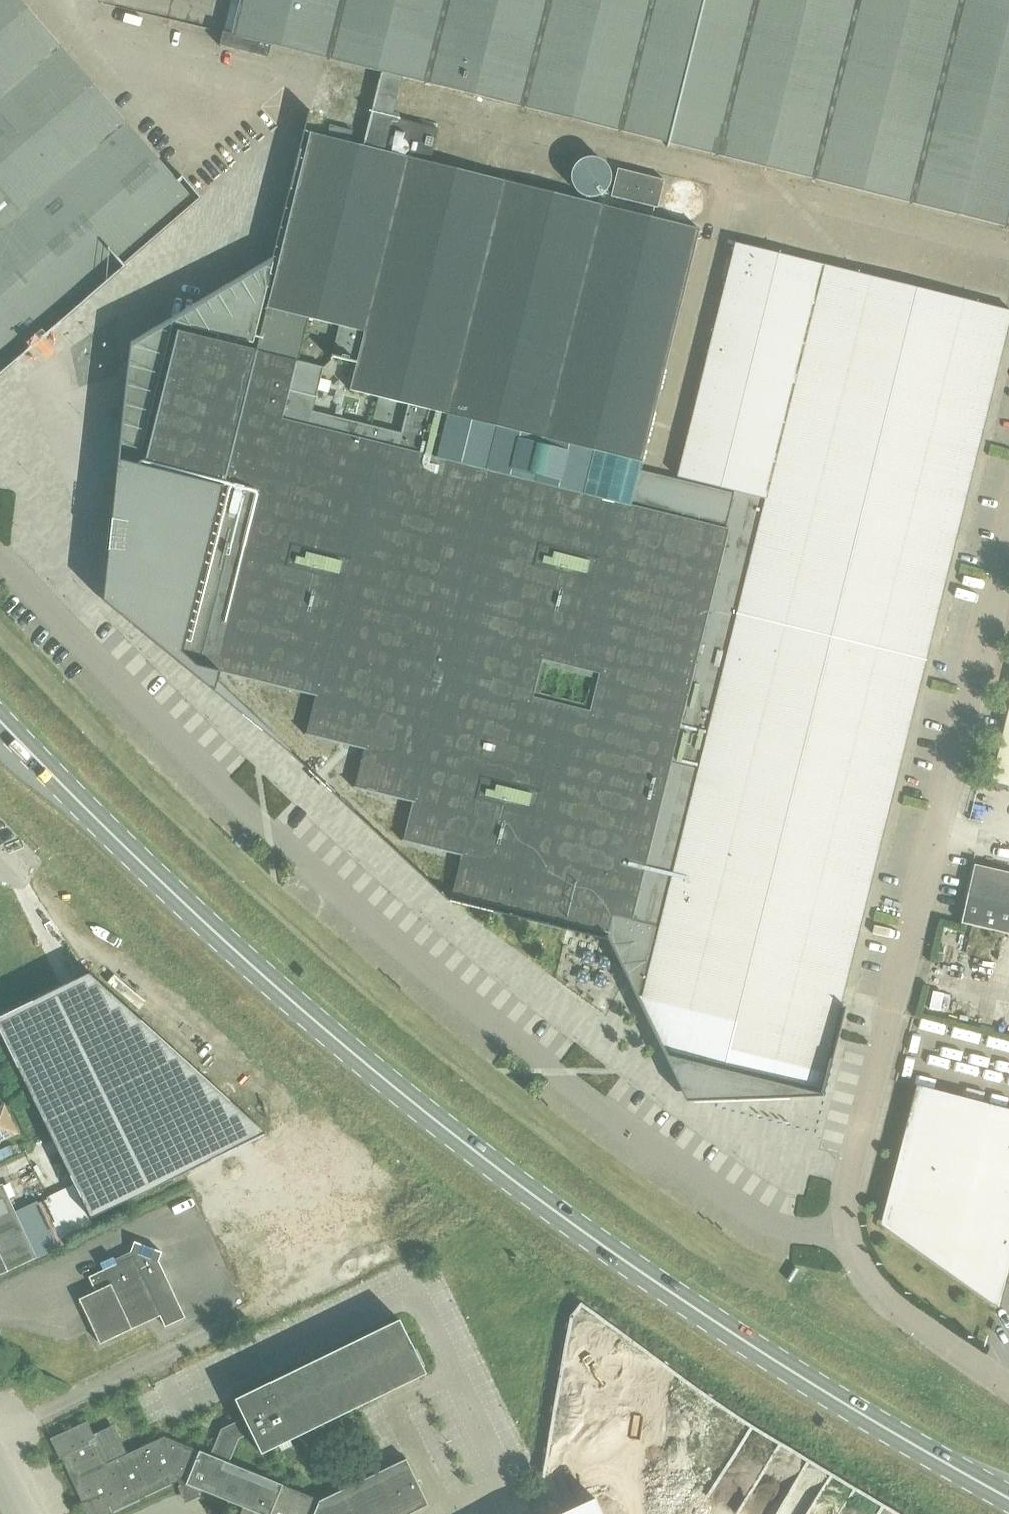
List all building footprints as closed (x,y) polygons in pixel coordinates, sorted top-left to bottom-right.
[(201,199),(183,177),(178,182),(118,113),(21,0),(0,0),(0,373),(201,199)] [(229,34),(221,33),(218,45),(269,58),(272,45),(1008,227),(1008,226),(1008,0),(238,0),(229,34)] [(104,609),(294,756),(315,776),(354,812),(447,899),(448,900),(449,900),(530,921),(567,930),(568,930),(608,940),(636,996),(643,1011),(662,1050),(665,1056),(689,1105),(822,1100),(823,1096),(823,1095),(824,1095),(828,1077),(832,1061),(837,1038),(845,1007),(840,1006),(845,986),(859,930),(866,903),(871,880),(900,764),(928,653),(949,567),(1002,351),(1008,324),(1008,310),(1007,310),(877,278),(817,263),(789,256),(736,243),(679,472),(677,477),(678,478),(706,484),(717,487),(734,492),(733,495),(729,513),(725,528),(725,529),(725,528),(721,528),(699,522),(701,513),(692,511),(684,508),(684,509),(683,513),(682,518),(681,518),(662,513),(648,509),(632,505),(632,504),(635,491),(640,473),(642,463),(643,461),(642,461),(699,230),(429,163),(438,130),(398,120),(400,113),(394,112),(373,107),(371,114),(363,146),(362,146),(351,143),(354,131),(331,125),(330,125),(330,126),(328,135),(327,137),(325,137),(304,132),(301,145),(278,236),(273,259),(269,274),(268,276),(269,276),(273,277),(275,278),(273,287),(266,285),(263,298),(256,324),(252,340),(252,341),(245,339),(240,338),(237,337),(237,338),(236,341),(235,346),(233,345),(222,343),(219,342),(220,340),(222,334),(222,333),(221,333),(213,331),(196,327),(172,321),(152,401),(136,464),(119,460),(107,582),(106,588),(104,609)] [(572,175),(572,179),(572,183),(573,187),(575,190),(578,193),(581,196),(584,198),(588,199),(592,199),(596,199),(600,198),(604,196),(607,193),(609,190),(611,186),(612,183),(613,179),(612,175),(611,171),(609,167),(607,164),(603,162),(600,160),(596,158),(592,158),(588,159),(584,160),(581,162),(578,164),(575,167),(573,171),(572,175)] [(664,179),(617,167),(610,195),(658,207),(664,179)] [(702,198),(702,197),(701,190),(697,185),(692,181),(685,179),(678,181),(672,185),(669,190),(668,196),(669,203),(672,208),(676,212),(683,214),(690,213),(696,210),(699,207),(701,203),(702,198)] [(994,783),(1008,786),(1008,725),(994,783)] [(962,921),(961,924),(1008,934),(1008,873),(975,865),(962,921)] [(90,973),(0,1017),(0,1032),(91,1219),(267,1134),(90,973)] [(945,1010),(949,991),(937,989),(933,1007),(945,1010)] [(901,1144),(904,1145),(884,1223),(983,1293),(998,1287),(1006,1284),(1008,1274),(1008,1109),(917,1085),(901,1144)] [(18,1133),(6,1105),(0,1108),(0,1141),(18,1133)] [(0,1184),(0,1275),(39,1257),(60,1246),(39,1201),(17,1211),(3,1182),(0,1184)] [(81,1298),(101,1343),(161,1315),(166,1326),(187,1317),(160,1260),(164,1251),(136,1241),(132,1251),(116,1258),(115,1256),(102,1262),(105,1269),(90,1276),(97,1290),(81,1298)] [(270,1382),(235,1399),(244,1418),(227,1426),(214,1457),(200,1451),(165,1436),(122,1456),(111,1434),(97,1440),(88,1422),(51,1439),(61,1458),(62,1458),(84,1503),(82,1504),(87,1513),(112,1513),(112,1512),(179,1481),(181,1485),(179,1486),(179,1488),(181,1491),(196,1497),(199,1496),(199,1497),(201,1496),(200,1492),(204,1491),(221,1498),(244,1507),(241,1513),(411,1513),(429,1505),(407,1459),(320,1500),(283,1485),(229,1463),(239,1439),(252,1433),(262,1454),(427,1374),(412,1343),(400,1319),(270,1382)]
